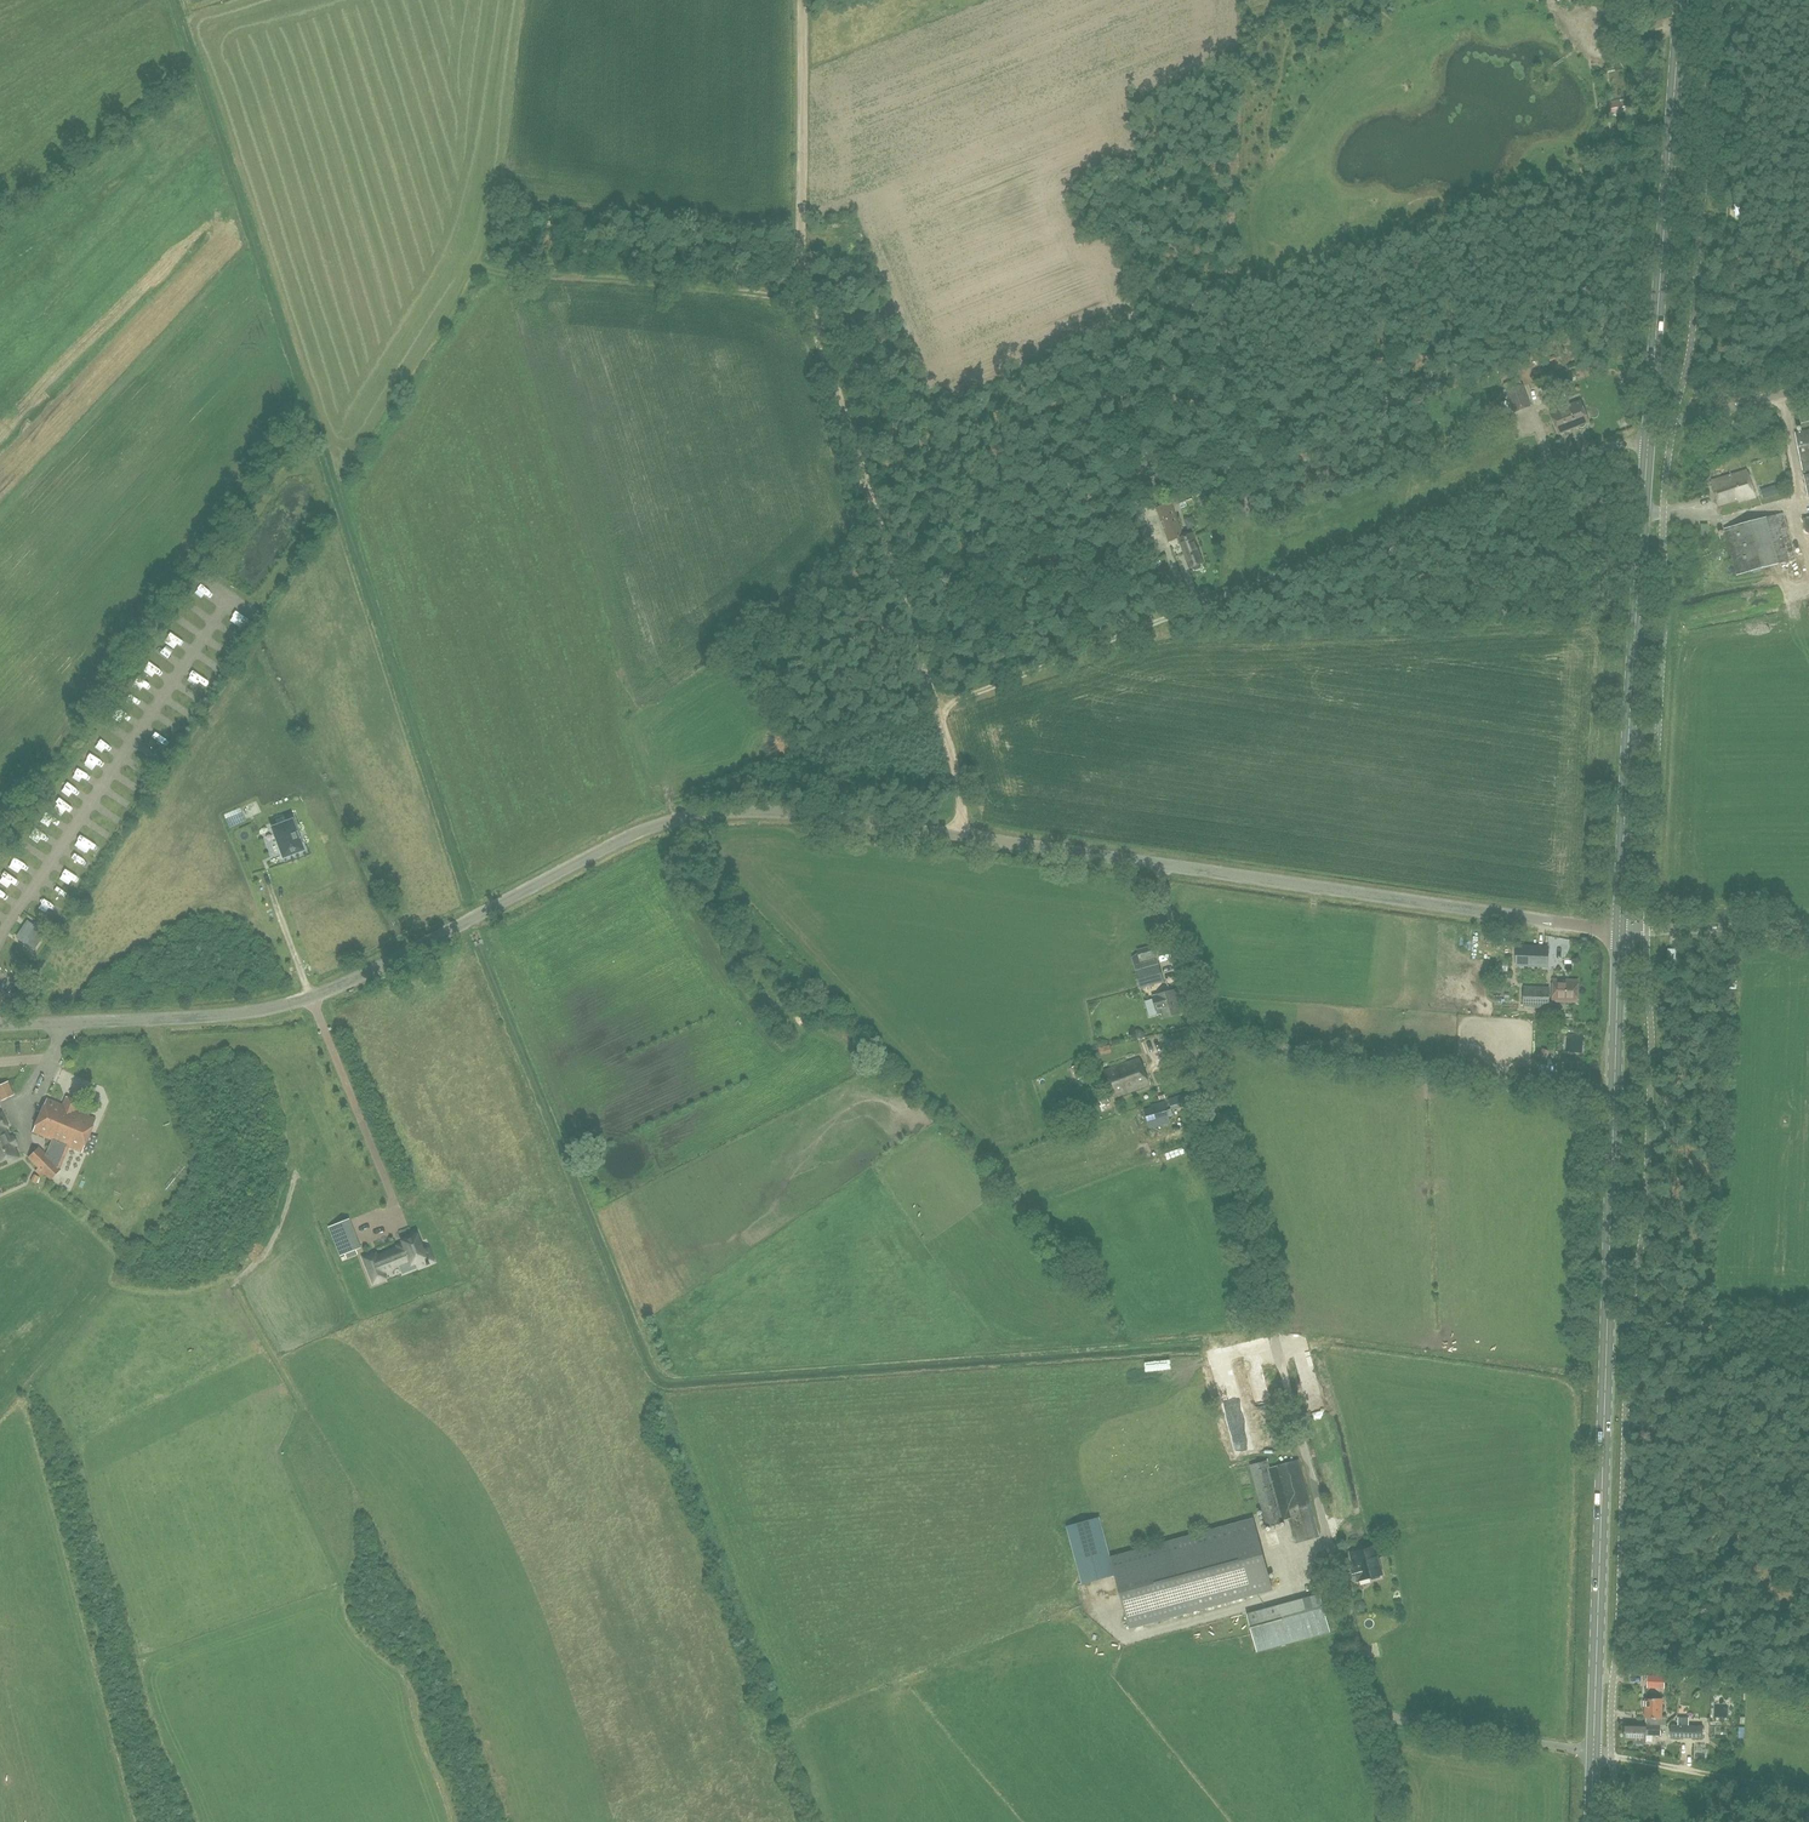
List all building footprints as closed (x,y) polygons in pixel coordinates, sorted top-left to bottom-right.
[(1514,411),(1530,405),(1522,385),(1520,377),(1504,384),(1507,390),(1514,411)] [(1584,426),(1586,424),(1586,422),(1588,421),(1580,400),(1551,412),(1559,433),(1578,425),(1580,426),(1582,427),(1584,426)] [(1808,421),(1808,409),(1799,411),(1801,422),(1808,421)] [(1592,425),(1606,422),(1604,410),(1590,413),(1592,425)] [(1808,468),(1808,429),(1795,432),(1802,469),(1808,468)] [(1739,501),(1756,497),(1748,469),(1711,480),(1718,505),(1739,499),(1739,501)] [(1237,491),(1225,490),(1225,501),(1236,502),(1237,491)] [(1184,536),(1172,502),(1157,508),(1169,542),(1180,538),(1191,567),(1193,567),(1193,568),(1195,569),(1200,567),(1201,565),(1201,564),(1203,563),(1192,534),(1184,536)] [(1137,538),(1151,532),(1144,516),(1148,515),(1146,509),(1135,513),(1137,518),(1130,521),(1137,538)] [(1737,574),(1795,558),(1782,512),(1724,528),(1737,574)] [(272,827),(271,827),(272,829),(272,828),(282,856),(283,858),(284,857),(302,850),(303,850),(303,849),(299,838),(297,831),(296,832),(292,821),(293,821),(292,819),(291,820),(273,827),(272,827)] [(27,921),(20,932),(23,935),(20,940),(34,949),(45,933),(27,921)] [(1548,967),(1549,946),(1516,945),(1515,966),(1548,967)] [(1142,969),(1159,964),(1154,947),(1153,946),(1137,950),(1137,952),(1140,962),(1142,969)] [(1159,964),(1142,969),(1136,970),(1141,987),(1163,981),(1159,964)] [(1552,985),(1553,970),(1522,969),(1522,985),(1552,985)] [(1577,1001),(1578,980),(1554,979),(1552,1000),(1577,1001)] [(1523,988),(1523,1006),(1549,1006),(1549,988),(1523,988)] [(1181,1013),(1174,989),(1152,995),(1157,1014),(1162,1012),(1164,1018),(1181,1013)] [(1500,1011),(1511,1011),(1512,1003),(1501,1002),(1500,1011)] [(1165,1051),(1184,1045),(1181,1032),(1161,1036),(1165,1051)] [(1141,1044),(1129,1048),(1131,1054),(1143,1051),(1141,1044)] [(1155,1044),(1145,1044),(1145,1053),(1155,1053),(1155,1044)] [(1113,1097),(1149,1083),(1139,1057),(1103,1071),(1113,1097)] [(13,1097),(7,1085),(0,1088),(0,1095),(3,1102),(13,1097)] [(39,1146),(28,1156),(37,1167),(45,1174),(50,1180),(61,1168),(60,1168),(69,1147),(82,1152),(96,1118),(76,1110),(79,1102),(65,1096),(62,1104),(46,1098),(33,1131),(52,1139),(46,1153),(39,1146)] [(1106,1110),(1112,1108),(1109,1098),(1103,1100),(1106,1110)] [(1149,1127),(1171,1122),(1166,1103),(1144,1109),(1149,1127)] [(7,1158),(8,1160),(18,1156),(16,1153),(13,1145),(15,1144),(12,1136),(9,1138),(1,1120),(3,1119),(0,1112),(0,1161),(7,1158)] [(336,1240),(341,1254),(356,1248),(351,1235),(336,1240)] [(422,1251),(416,1235),(402,1241),(403,1244),(397,1246),(398,1248),(376,1257),(375,1254),(364,1258),(373,1282),(385,1278),(382,1271),(398,1265),(410,1261),(411,1264),(415,1262),(418,1268),(426,1264),(426,1265),(429,1264),(428,1263),(433,1261),(428,1248),(422,1251)] [(1319,1536),(1298,1459),(1269,1467),(1267,1460),(1250,1465),(1267,1524),(1289,1518),(1296,1542),(1319,1536)] [(1252,1519),(1111,1560),(1131,1629),(1272,1588),(1252,1519)] [(1280,1534),(1270,1536),(1273,1548),(1283,1545),(1280,1534)] [(1381,1578),(1380,1574),(1382,1573),(1377,1556),(1381,1555),(1378,1545),(1350,1552),(1355,1569),(1352,1570),(1355,1580),(1370,1576),(1371,1580),(1381,1578)] [(1329,1608),(1336,1606),(1333,1590),(1325,1592),(1329,1608)] [(1259,1651),(1330,1630),(1319,1593),(1248,1613),(1259,1651)] [(1664,1688),(1664,1675),(1648,1675),(1647,1687),(1664,1688)] [(1646,1724),(1661,1724),(1666,1724),(1666,1717),(1662,1717),(1662,1698),(1652,1697),(1652,1698),(1645,1698),(1645,1717),(1646,1717),(1646,1724)] [(1725,1727),(1736,1726),(1736,1715),(1725,1715),(1725,1727)] [(1689,1725),(1689,1716),(1679,1716),(1677,1725),(1670,1725),(1670,1737),(1702,1737),(1703,1725),(1689,1725)] [(1661,1724),(1646,1724),(1625,1723),(1625,1739),(1635,1739),(1634,1743),(1644,1743),(1644,1740),(1645,1740),(1645,1734),(1660,1734),(1661,1724)]
